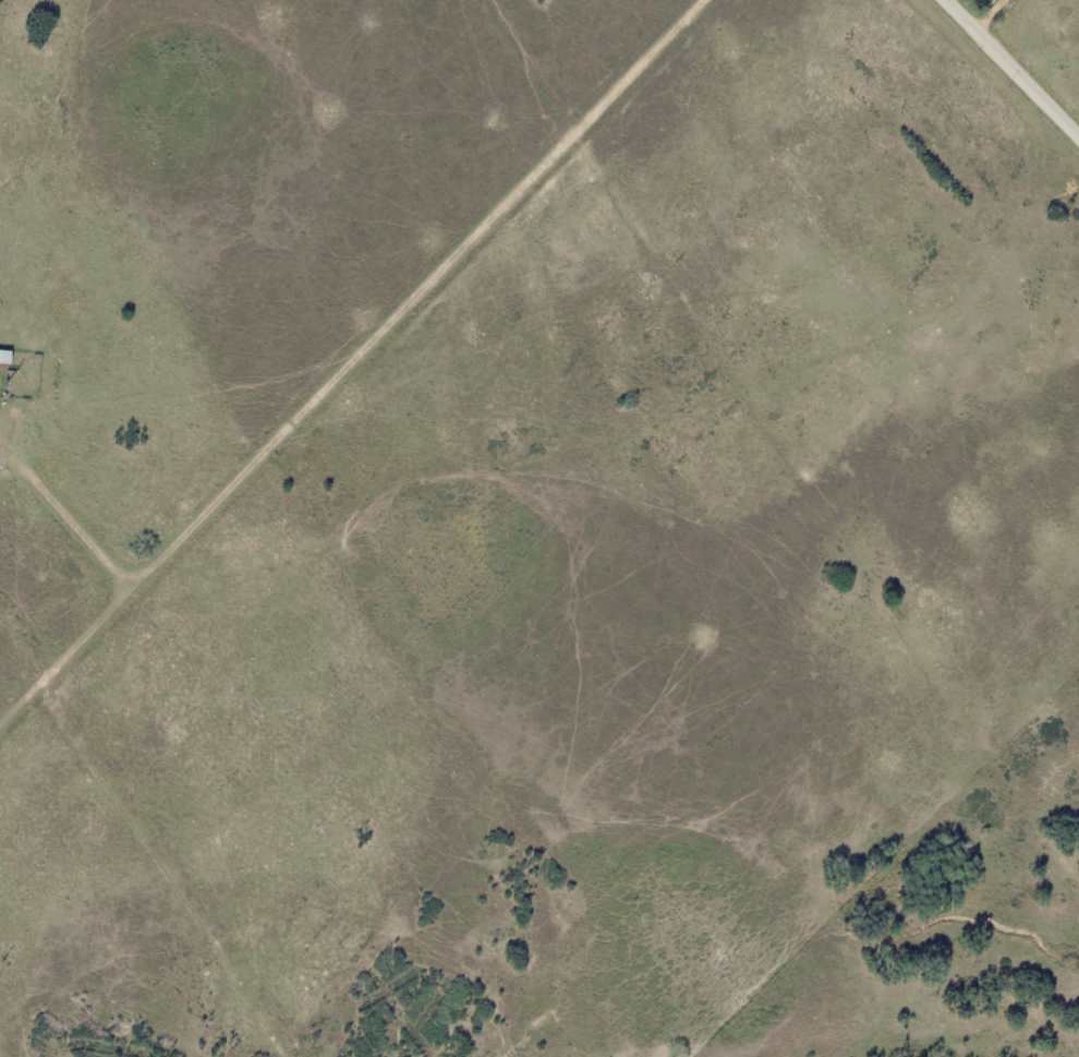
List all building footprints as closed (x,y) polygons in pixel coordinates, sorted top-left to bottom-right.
[(0,349),(0,362),(14,363),(14,349),(0,349)]
